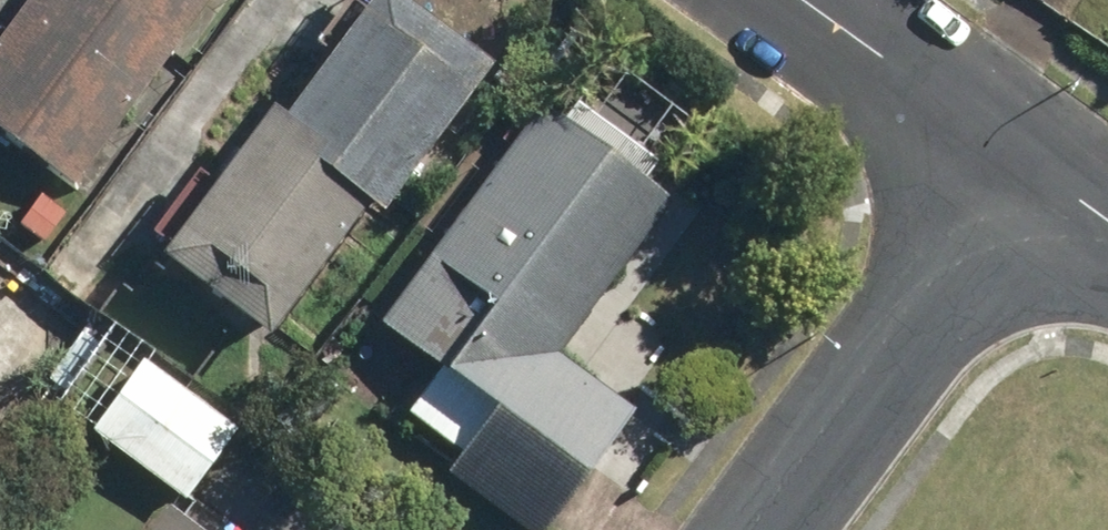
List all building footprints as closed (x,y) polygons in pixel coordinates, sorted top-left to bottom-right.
[(75,192),(214,0),(29,0),(4,35),(0,33),(0,139),(75,192)] [(156,262),(267,344),(365,213),(378,222),(492,70),(397,0),(371,0),(281,120),(269,111),(156,262)] [(515,529),(547,529),(634,414),(558,357),(672,205),(644,184),(659,164),(576,103),(561,124),(539,108),(374,330),(431,372),(398,415),(455,457),(442,476),(515,529)] [(92,327),(39,400),(185,506),(238,433),(92,327)] [(169,509),(153,529),(197,529),(169,509)]
